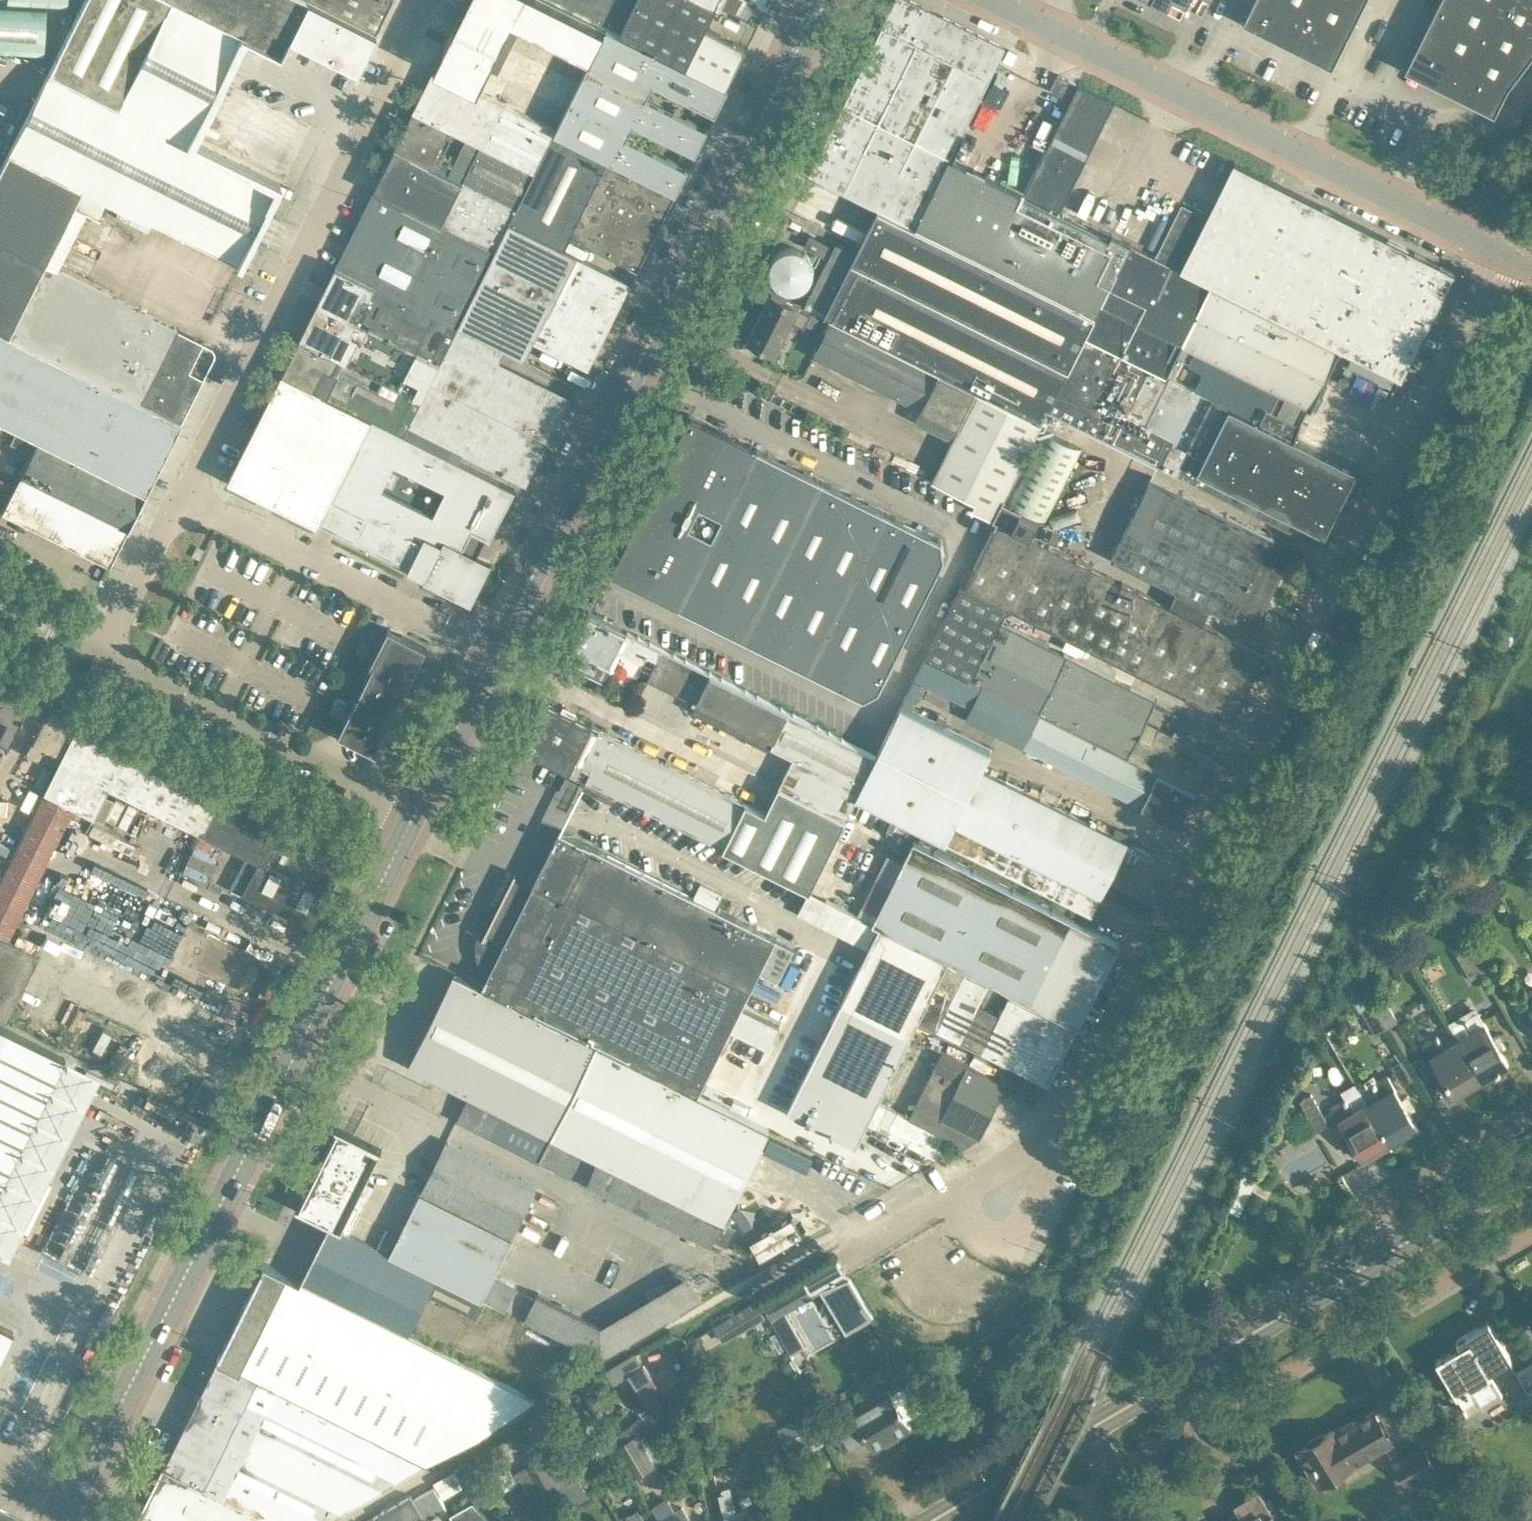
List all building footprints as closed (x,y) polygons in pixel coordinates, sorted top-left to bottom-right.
[(49,71),(115,104),(278,185),(280,182),(193,139),(244,36),(279,53),(280,52),(176,0),(84,0),(49,71)] [(280,52),(288,36),(305,0),(176,0),(280,52)] [(354,69),(356,70),(375,32),(310,0),(305,0),(288,36),(354,69)] [(375,32),(390,0),(310,0),(375,32)] [(435,67),(479,89),(514,19),(591,58),(606,27),(600,24),(552,0),(468,0),(435,67)] [(600,24),(613,0),(552,0),(600,24)] [(620,34),(726,86),(746,47),(706,27),(718,5),(717,4),(719,0),(638,0),(620,34)] [(753,2),(752,3),(757,5),(757,4),(768,9),(772,0),(749,0),(753,2)] [(809,173),(877,207),(916,226),(1095,315),(1129,247),(950,158),(1005,47),(911,0),(895,0),(881,29),(866,59),(859,72),(855,80),(843,106),(837,118),(828,134),(809,173)] [(1181,16),(1189,0),(1148,0),(1181,16)] [(1272,0),(1254,0),(1243,21),(1273,36),(1287,8),(1272,0)] [(1287,8),(1310,19),(1320,0),(1272,0),(1287,8)] [(1317,22),(1347,37),(1360,11),(1339,0),(1320,0),(1310,19),(1317,22)] [(1360,11),(1365,0),(1339,0),(1360,11)] [(1405,68),(1495,113),(1509,85),(1531,54),(1531,0),(1439,0),(1405,68)] [(43,50),(46,7),(0,4),(0,47),(43,50)] [(1273,36),(1303,50),(1317,22),(1310,19),(1287,8),(1273,36)] [(1347,37),(1317,22),(1303,50),(1333,65),(1347,37)] [(620,34),(606,27),(591,58),(556,128),(554,131),(676,192),(689,167),(626,136),(634,121),(696,152),(709,127),(646,96),(653,81),(716,113),(728,87),(726,86),(620,34)] [(434,68),(413,111),(467,138),(484,146),(534,171),(554,131),(556,128),(434,68)] [(49,71),(9,152),(80,188),(107,201),(149,222),(150,220),(239,264),(278,185),(115,104),(49,71)] [(1050,89),(1070,99),(1078,83),(1058,73),(1050,89)] [(1078,83),(1070,99),(1025,191),(1061,209),(1114,101),(1078,83)] [(413,111),(395,147),(420,159),(431,165),(449,173),(467,138),(413,111)] [(554,131),(534,171),(516,207),(509,221),(564,249),(570,236),(638,270),(676,192),(554,131)] [(484,146),(467,138),(449,173),(516,207),(534,171),(484,146)] [(374,190),(495,250),(509,221),(516,207),(449,173),(431,165),(420,159),(395,147),(393,150),(381,176),(379,179),(374,189),(374,190)] [(153,407),(180,421),(203,376),(188,369),(202,341),(55,267),(83,211),(99,219),(107,201),(80,188),(9,152),(0,169),(0,330),(153,407)] [(1182,203),(1155,256),(1341,348),(1402,378),(1455,271),(1234,161),(1212,206),(1199,200),(1195,209),(1182,203)] [(1444,183),(1448,177),(1438,172),(1435,179),(1444,184),(1444,183)] [(457,326),(488,264),(495,250),(374,190),(366,204),(350,236),(345,247),(342,253),(339,259),(336,266),(451,322),(457,326)] [(836,241),(805,304),(824,314),(832,318),(1042,423),(1049,408),(1095,315),(916,226),(877,207),(866,229),(856,251),(836,241)] [(589,368),(610,325),(631,282),(564,249),(509,221),(495,250),(488,264),(457,326),(506,350),(525,359),(534,341),(589,368)] [(810,234),(805,245),(826,256),(832,244),(810,234)] [(1095,315),(1049,408),(1264,515),(1302,534),(1320,543),(1357,468),(1355,467),(1294,437),(1299,422),(1267,405),(1260,419),(1167,373),(1176,355),(1183,343),(1311,406),(1341,348),(1155,256),(1130,244),(1129,247),(1095,315)] [(336,266),(324,289),(318,301),(407,345),(390,381),(415,394),(422,398),(430,381),(457,326),(451,322),(336,266)] [(772,292),(764,308),(748,339),(775,352),(791,320),(805,327),(812,313),(798,306),(772,292)] [(301,336),(390,381),(407,345),(318,301),(301,336)] [(832,318),(814,355),(958,426),(931,479),(975,501),(971,509),(993,520),(997,512),(1002,503),(1042,423),(832,318)] [(457,326),(430,381),(548,440),(570,396),(500,362),(506,350),(457,326)] [(37,439),(73,457),(144,492),(180,421),(153,407),(0,330),(0,420),(37,439)] [(301,336),(289,360),(283,372),(404,433),(408,425),(422,398),(415,394),(390,381),(301,336)] [(283,372),(256,425),(230,478),(229,478),(228,479),(319,524),(320,521),(410,566),(409,567),(410,568),(411,566),(425,573),(424,575),(425,576),(424,578),(472,602),(492,560),(478,553),(486,536),(491,539),(515,489),(458,460),(404,433),(283,372)] [(430,381),(422,398),(408,425),(404,433),(458,460),(462,452),(526,484),(548,440),(430,381)] [(689,413),(647,499),(611,571),(864,696),(879,688),(945,556),(942,539),(689,413)] [(1044,428),(1008,499),(1048,519),(1083,447),(1044,428)] [(108,564),(144,492),(73,457),(37,439),(3,508),(2,511),(108,564)] [(1152,476),(1111,558),(1177,590),(1210,607),(1254,629),(1295,546),(1152,476)] [(996,521),(964,585),(1007,607),(1232,719),(1265,652),(1203,622),(1210,607),(1177,590),(1169,605),(1030,535),(1037,521),(1002,503),(997,512),(993,520),(996,521)] [(961,583),(925,655),(928,656),(983,683),(1197,789),(1218,747),(1217,747),(1216,748),(1215,747),(1213,747),(1211,752),(1158,726),(1151,741),(1138,735),(1146,720),(1157,697),(1001,620),(1007,607),(964,585),(961,583)] [(1268,611),(1261,625),(1271,630),(1278,616),(1268,611)] [(162,631),(162,630),(169,618),(159,613),(157,617),(153,626),(162,631)] [(568,660),(567,661),(599,677),(603,679),(617,650),(639,662),(643,660),(647,654),(658,660),(664,649),(627,631),(592,614),(591,613),(578,638),(580,640),(577,647),(573,645),(572,646),(574,647),(568,660)] [(335,733),(373,752),(375,749),(371,747),(422,648),(426,650),(427,646),(389,627),(335,733)] [(658,660),(648,680),(696,704),(698,700),(775,737),(772,744),(792,754),(778,784),(844,818),(853,799),(875,755),(874,755),(664,649),(658,660)] [(6,686),(0,699),(0,749),(4,751),(30,699),(29,698),(28,700),(22,697),(25,691),(8,683),(6,686)] [(983,683),(966,718),(1179,824),(1197,789),(983,683)] [(347,701),(336,696),(330,710),(341,715),(347,701)] [(523,746),(522,747),(809,889),(844,818),(778,784),(765,811),(599,729),(560,709),(545,701),(544,702),(545,703),(523,746)] [(57,762),(58,762),(80,718),(50,703),(25,753),(37,758),(42,748),(60,757),(57,762)] [(875,755),(853,799),(1090,914),(1127,840),(1126,839),(1125,840),(982,769),(992,749),(899,704),(874,755),(875,755)] [(58,762),(43,792),(93,816),(107,787),(157,812),(207,837),(246,856),(230,888),(241,893),(242,891),(311,925),(347,852),(348,851),(279,817),(230,792),(229,792),(214,785),(180,768),(145,750),(130,743),(130,742),(95,725),(82,718),(80,718),(58,762)] [(1522,741),(1514,750),(1531,763),(1531,748),(1522,741)] [(505,942),(482,986),(597,1043),(699,1094),(731,1028),(769,1047),(780,1026),(742,1007),(759,973),(778,982),(794,950),(775,940),(777,937),(560,830),(533,886),(514,877),(517,872),(515,872),(483,936),(484,937),(486,933),(505,942)] [(874,922),(874,923),(878,925),(880,925),(948,960),(990,980),(1012,991),(1079,1025),(1108,966),(1120,941),(914,840),(903,862),(874,921),(874,922)] [(826,898),(815,920),(864,944),(867,946),(878,925),(874,923),(874,922),(826,898)] [(187,922),(166,964),(203,983),(208,973),(226,982),(242,950),(187,922)] [(880,925),(787,1111),(856,1145),(918,1020),(948,960),(880,925)] [(3,1019),(36,952),(0,935),(0,1017),(3,1019)] [(1480,940),(1468,947),(1482,972),(1494,965),(1480,940)] [(1471,978),(1482,972),(1468,947),(1456,953),(1471,978)] [(948,960),(918,1020),(1049,1085),(1049,1084),(1062,1059),(1057,1057),(1063,1045),(1067,1048),(1079,1025),(1012,991),(1000,1015),(978,1005),(990,980),(948,960)] [(228,980),(244,987),(239,1000),(260,1009),(270,985),(233,969),(228,980)] [(455,972),(409,1064),(470,1095),(503,1111),(552,1136),(597,1043),(482,986),(455,972)] [(1372,1002),(1386,1027),(1398,1021),(1383,996),(1372,1002)] [(1375,1034),(1386,1027),(1372,1002),(1361,1009),(1375,1034)] [(1472,1033),(1459,1041),(1481,1078),(1495,1069),(1496,1071),(1500,1069),(1500,1067),(1507,1063),(1507,1064),(1508,1063),(1479,1012),(1468,1019),(1467,1018),(1464,1019),(1468,1026),(1472,1033)] [(63,1056),(0,1024),(0,1180),(63,1056)] [(1455,1093),(1481,1078),(1459,1041),(1446,1048),(1442,1042),(1443,1042),(1439,1035),(1436,1036),(1437,1037),(1425,1044),(1454,1095),(1456,1094),(1455,1093)] [(597,1043),(552,1136),(724,1221),(770,1129),(699,1094),(597,1043)] [(1382,1096),(1368,1104),(1390,1141),(1415,1126),(1416,1127),(1417,1126),(1388,1075),(1376,1082),(1375,1081),(1373,1082),(1377,1090),(1378,1090),(1382,1096)] [(1311,1093),(1300,1099),(1317,1129),(1328,1123),(1311,1093)] [(1390,1141),(1368,1104),(1354,1113),(1350,1106),(1351,1105),(1346,1098),(1344,1100),(1345,1101),(1334,1107),(1363,1158),(1364,1157),(1363,1156),(1390,1141)] [(503,1111),(490,1137),(523,1155),(538,1163),(552,1136),(503,1111)] [(296,1207),(330,1223),(352,1235),(371,1198),(377,1186),(369,1182),(385,1151),(336,1126),(336,1127),(338,1129),(323,1159),(321,1158),(312,1175),(315,1176),(300,1207),(297,1205),(296,1207)] [(424,1192),(393,1255),(437,1276),(505,1310),(517,1286),(493,1275),(537,1187),(450,1143),(425,1192),(424,1192)] [(736,1227),(724,1221),(715,1239),(727,1245),(736,1227)] [(312,1258),(301,1280),(409,1334),(437,1276),(393,1255),(352,1235),(330,1223),(319,1245),(314,1243),(308,1243),(304,1251),(307,1256),(312,1258)] [(802,1280),(812,1295),(822,1289),(823,1290),(848,1332),(874,1316),(850,1276),(849,1276),(848,1274),(834,1255),(799,1276),(802,1280)] [(265,1263),(217,1359),(425,1463),(512,1412),(536,1397),(409,1334),(301,1280),(265,1263)] [(812,1295),(802,1280),(762,1302),(771,1318),(812,1295)] [(845,1340),(821,1294),(775,1318),(800,1364),(845,1340)] [(537,1295),(525,1320),(566,1341),(579,1315),(537,1295)] [(766,1317),(756,1301),(750,1304),(714,1326),(723,1343),(750,1327),(766,1317)] [(1460,1345),(1436,1360),(1458,1397),(1472,1388),(1483,1407),(1503,1395),(1492,1376),(1490,1373),(1512,1359),(1489,1320),(1456,1339),(1460,1345)] [(13,1331),(0,1324),(0,1357),(13,1331)] [(164,1466),(273,1520),(325,1520),(425,1463),(217,1359),(164,1466)] [(1515,1371),(1529,1393),(1531,1392),(1531,1361),(1515,1371)] [(644,1364),(619,1380),(638,1410),(659,1398),(653,1388),(657,1386),(644,1364)] [(890,1389),(852,1411),(874,1449),(912,1427),(906,1417),(920,1408),(910,1391),(911,1390),(907,1383),(892,1393),(890,1389)] [(1333,1429),(1299,1449),(1319,1483),(1391,1441),(1373,1409),(1335,1432),(1333,1429)] [(808,1413),(777,1428),(783,1440),(814,1426),(808,1413)] [(823,1443),(814,1426),(783,1440),(791,1458),(823,1443)] [(638,1434),(614,1448),(632,1479),(656,1465),(638,1434)] [(536,1447),(553,1477),(570,1506),(588,1495),(571,1467),(563,1472),(546,1442),(536,1447)] [(497,1443),(476,1456),(483,1467),(503,1454),(497,1443)] [(1423,1446),(1395,1462),(1408,1484),(1436,1468),(1423,1446)] [(755,1455),(729,1467),(735,1479),(761,1467),(755,1455)] [(527,1464),(514,1472),(527,1496),(539,1489),(554,1481),(540,1457),(527,1464)] [(164,1466),(137,1520),(273,1520),(164,1466)] [(513,1475),(495,1485),(500,1493),(518,1483),(513,1475)] [(726,1520),(753,1520),(744,1507),(736,1511),(729,1486),(724,1487),(725,1491),(718,1493),(726,1520)] [(434,1487),(424,1493),(436,1514),(447,1508),(434,1487)] [(1259,1488),(1234,1503),(1239,1512),(1223,1520),(1278,1520),(1259,1488)] [(424,1493),(414,1499),(423,1515),(426,1520),(436,1514),(424,1493)] [(454,1520),(489,1520),(473,1501),(469,1493),(461,1498),(466,1505),(450,1514),(454,1520)] [(487,1493),(475,1503),(483,1511),(494,1501),(487,1493)] [(423,1515),(414,1499),(411,1494),(378,1514),(382,1520),(413,1520),(423,1515)] [(666,1498),(654,1505),(663,1520),(680,1520),(666,1498)] [(25,1520),(0,1508),(0,1520),(25,1520)] [(638,1510),(626,1515),(630,1520),(644,1520),(638,1510)]
